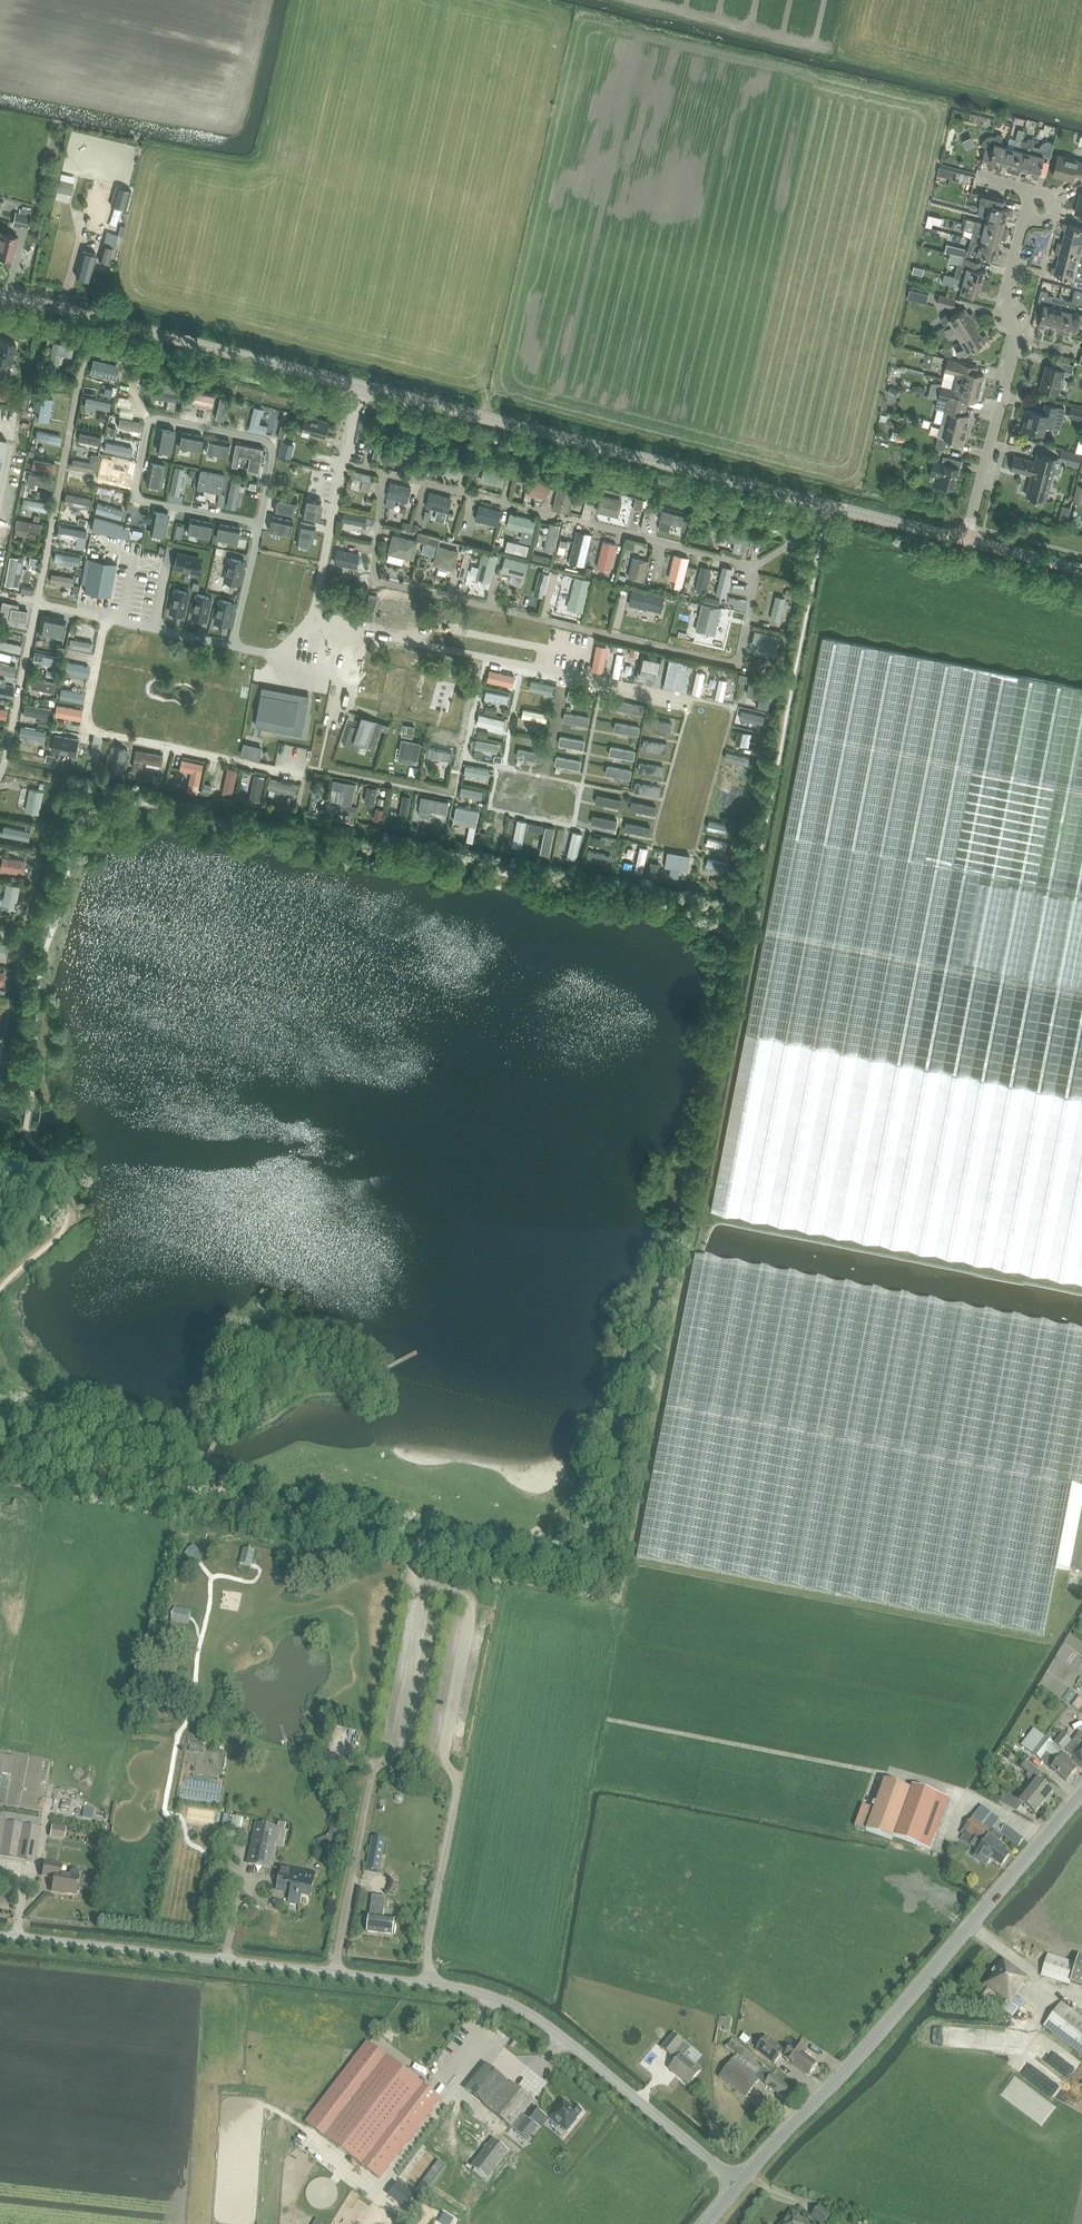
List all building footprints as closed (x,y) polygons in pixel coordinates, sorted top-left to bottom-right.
[(1018,129),(1015,139),(1021,140),(1024,130),(1018,129)] [(982,144),(981,146),(986,148),(983,161),(989,162),(988,167),(994,168),(995,165),(1002,166),(1007,147),(1004,146),(1005,144),(1001,143),(1003,135),(997,134),(997,136),(994,136),(993,135),(992,136),(990,136),(989,136),(988,137),(987,137),(985,138),(985,139),(984,140),(983,141),(982,142),(982,144)] [(1013,148),(1007,147),(1002,166),(1008,168),(1007,172),(1013,173),(1021,140),(1015,139),(1013,148)] [(1021,140),(1013,173),(1019,175),(1020,171),(1026,172),(1033,146),(1026,144),(1027,142),(1021,140)] [(1033,146),(1026,172),(1033,174),(1032,178),(1039,179),(1040,175),(1043,161),(1044,156),(1051,157),(1054,143),(1047,141),(1041,145),(1040,148),(1033,146)] [(945,153),(943,159),(950,161),(951,154),(945,153)] [(1081,179),(1081,162),(1076,160),(1077,157),(1059,153),(1054,174),(1071,179),(1073,173),(1080,175),(1081,179)] [(952,178),(952,179),(961,181),(963,173),(954,170),(952,178)] [(70,182),(59,179),(56,191),(67,194),(70,182)] [(970,193),(968,200),(979,203),(976,216),(986,218),(1007,223),(1009,215),(1013,216),(1014,211),(1004,208),(1006,201),(992,197),(972,192),(970,192),(970,193)] [(14,212),(12,223),(27,226),(29,215),(28,215),(29,210),(20,208),(19,213),(14,212)] [(1005,229),(1007,223),(986,218),(985,225),(966,220),(965,226),(1007,236),(1009,230),(1005,229)] [(1064,236),(1081,241),(1081,227),(1062,222),(1061,229),(1065,230),(1064,236)] [(99,259),(108,262),(112,247),(114,247),(115,242),(121,243),(125,226),(120,225),(118,235),(107,232),(99,259)] [(965,226),(963,232),(972,234),(970,240),(1000,247),(1002,240),(1006,241),(1007,236),(965,226)] [(0,236),(0,255),(13,258),(18,236),(1,232),(0,236)] [(1081,242),(1081,241),(1064,236),(1062,242),(1058,241),(1057,247),(1081,253),(1081,247),(1081,242)] [(964,249),(963,256),(965,257),(977,260),(978,254),(1001,260),(1003,255),(999,254),(1000,247),(970,240),(969,247),(968,250),(964,249)] [(953,253),(953,254),(962,256),(963,248),(955,246),(953,253)] [(1058,260),(1081,266),(1081,253),(1057,247),(1055,253),(1059,254),(1058,260)] [(98,254),(84,250),(77,276),(90,280),(98,254)] [(958,265),(955,276),(987,284),(988,278),(983,277),(984,270),(980,269),(982,261),(977,260),(965,257),(963,265),(959,264),(958,265)] [(1058,260),(1056,267),(1052,266),(1050,273),(1074,279),(1073,285),(1081,287),(1081,266),(1058,260)] [(985,291),(987,284),(955,276),(944,274),(942,282),(953,285),(953,283),(963,285),(961,291),(979,295),(980,290),(985,291)] [(1079,324),(1081,325),(1081,315),(1075,313),(1078,302),(1081,303),(1081,290),(1075,288),(1072,300),(1064,333),(1070,335),(1071,331),(1077,332),(1079,324)] [(1046,325),(1053,327),(1057,309),(1050,307),(1053,296),(1047,295),(1048,291),(1041,290),(1038,302),(1045,304),(1038,328),(1045,329),(1046,325)] [(936,303),(952,308),(955,299),(938,295),(936,303)] [(1058,332),(1064,333),(1072,300),(1066,299),(1063,310),(1057,309),(1053,327),(1059,328),(1058,332)] [(944,326),(935,331),(939,338),(946,334),(975,317),(972,311),(968,313),(965,308),(949,317),(947,314),(942,316),(941,321),(944,326)] [(975,317),(946,334),(949,339),(958,333),(961,340),(978,330),(975,324),(978,322),(975,317)] [(965,346),(956,351),(959,356),(966,352),(968,355),(972,356),(977,353),(978,349),(976,347),(988,339),(985,333),(981,336),(978,330),(961,340),(965,346)] [(6,367),(7,361),(13,362),(17,344),(1,341),(0,344),(0,365),(6,367)] [(949,348),(943,351),(946,355),(950,356),(953,354),(949,348)] [(948,358),(945,371),(955,374),(954,381),(982,388),(983,386),(984,386),(985,385),(987,379),(986,378),(985,378),(986,375),(978,373),(980,366),(948,358)] [(1063,373),(1071,374),(1073,365),(1057,361),(1055,370),(1049,368),(1046,381),(1042,380),(1040,390),(1058,394),(1063,373)] [(941,385),(938,398),(968,406),(970,399),(979,401),(980,399),(982,398),(983,392),(983,391),(982,390),(982,388),(954,381),(952,388),(941,385)] [(913,385),(912,392),(925,395),(926,389),(913,385)] [(890,386),(887,392),(896,397),(899,391),(890,386)] [(938,398),(936,405),(938,409),(945,410),(942,423),(968,430),(971,431),(972,430),(969,429),(972,416),(966,414),(968,406),(938,398)] [(1052,429),(1052,428),(1060,430),(1065,411),(1046,406),(1044,414),(1029,410),(1023,429),(1043,434),(1045,427),(1052,429)] [(1073,407),(1071,417),(1081,420),(1081,409),(1073,407)] [(302,432),(325,438),(329,421),(306,416),(302,432)] [(942,423),(936,446),(944,448),(950,449),(952,441),(965,444),(968,431),(971,432),(971,431),(968,430),(942,423)] [(899,433),(897,439),(905,441),(907,435),(899,433)] [(236,443),(232,466),(238,467),(240,456),(250,458),(248,470),(259,472),(262,461),(263,453),(264,448),(236,443)] [(1052,473),(1058,475),(1062,460),(1037,454),(1036,461),(1014,455),(1011,470),(1031,476),(1026,498),(1045,502),(1052,473)] [(1068,454),(1065,463),(1074,466),(1077,457),(1068,454)] [(950,486),(954,487),(957,474),(959,474),(962,460),(946,456),(945,460),(943,462),(936,460),(933,472),(942,474),(939,485),(950,488),(950,486)] [(24,469),(19,494),(53,501),(58,476),(24,469)] [(412,488),(390,482),(386,495),(408,500),(412,488)] [(554,491),(549,510),(566,515),(571,495),(554,491)] [(447,499),(425,493),(422,506),(444,511),(447,499)] [(317,520),(321,500),(307,497),(303,516),(317,520)] [(595,498),(591,514),(614,520),(618,504),(595,498)] [(499,513),(480,508),(477,519),(496,523),(499,513)] [(366,516),(343,513),(341,525),(364,528),(366,516)] [(533,521),(506,514),(503,528),(530,535),(533,521)] [(1079,520),(1070,523),(1073,532),(1081,528),(1079,520)] [(561,528),(546,524),(540,550),(554,554),(561,528)] [(586,541),(573,538),(566,563),(579,566),(586,541)] [(410,545),(389,541),(386,556),(407,560),(410,545)] [(612,550),(598,547),(593,566),(607,570),(612,550)] [(453,555),(432,551),(429,568),(449,572),(453,555)] [(357,557),(335,553),(333,565),(355,569),(357,557)] [(687,560),(670,556),(664,581),(680,585),(687,560)] [(91,559),(84,592),(110,597),(116,564),(91,559)] [(474,581),(488,584),(493,564),(479,560),(474,581)] [(522,566),(504,562),(501,574),(519,578),(522,566)] [(646,566),(635,563),(631,582),(641,585),(646,566)] [(709,572),(695,569),(691,585),(705,588),(709,572)] [(544,578),(532,575),(528,597),(539,600),(544,578)] [(565,611),(579,615),(585,589),(571,585),(565,611)] [(623,606),(657,614),(659,602),(626,595),(623,606)] [(695,634),(710,638),(715,617),(700,613),(695,634)] [(778,635),(754,630),(752,643),(775,648),(778,635)] [(991,669),(823,637),(711,1209),(852,1237),(1081,1282),(1081,687),(991,669)] [(59,680),(56,700),(83,705),(88,679),(60,674),(59,680)] [(261,695),(258,714),(256,725),(302,734),(308,696),(264,688),(262,695),(261,695)] [(379,693),(377,701),(386,703),(388,695),(379,693)] [(344,746),(358,751),(361,744),(368,746),(377,721),(362,716),(358,728),(351,726),(344,746)] [(334,778),(333,787),(345,789),(342,801),(352,803),(356,782),(334,778)] [(44,791),(30,788),(26,810),(39,813),(44,791)] [(31,830),(3,825),(2,835),(29,840),(31,830)] [(2,857),(0,869),(22,874),(25,861),(2,857)] [(20,885),(8,883),(3,905),(15,908),(20,885)] [(637,1558),(1044,1637),(1057,1568),(1070,1570),(1081,1510),(1081,1331),(836,1284),(695,1257),(637,1558)] [(1080,1572),(1081,1573),(1081,1510),(1070,1570),(1080,1572)] [(455,1526),(441,1523),(440,1530),(454,1533),(455,1526)] [(194,1545),(185,1551),(194,1564),(203,1558),(194,1545)] [(260,1552),(249,1548),(243,1562),(254,1566),(260,1552)] [(301,1563),(295,1554),(282,1564),(289,1573),(301,1563)] [(175,1607),(173,1618),(188,1621),(190,1610),(175,1607)] [(161,1678),(162,1689),(178,1687),(177,1676),(161,1678)] [(1072,1706),(1080,1712),(1081,1709),(1081,1697),(1080,1696),(1072,1706)] [(1034,1729),(1021,1746),(1032,1755),(1067,1782),(1075,1771),(1071,1768),(1073,1765),(1062,1757),(1065,1753),(1063,1752),(1053,1745),(1045,1738),(1034,1729)] [(1065,1750),(1081,1764),(1081,1733),(1080,1732),(1065,1750)] [(1062,1734),(1053,1745),(1063,1752),(1071,1741),(1062,1734)] [(1033,1786),(1028,1792),(1044,1805),(1053,1794),(1037,1781),(1041,1776),(1026,1763),(1021,1769),(1028,1774),(1028,1775),(1027,1776),(1027,1777),(1027,1778),(1027,1779),(1027,1780),(1027,1781),(1028,1782),(1033,1786)] [(892,1840),(893,1836),(930,1849),(949,1799),(912,1785),(910,1790),(884,1780),(874,1809),(866,1831),(892,1840)] [(1044,1805),(1028,1792),(1024,1798),(1019,1794),(1015,1799),(1004,1793),(999,1802),(1015,1811),(1020,1804),(1035,1816),(1044,1805)] [(866,1831),(874,1809),(863,1805),(856,1827),(866,1831)] [(982,1805),(974,1816),(992,1829),(999,1818),(998,1818),(983,1806),(982,1805)] [(82,1817),(93,1819),(94,1809),(83,1808),(82,1817)] [(974,1816),(963,1831),(975,1840),(982,1846),(993,1831),(992,1829),(974,1816)] [(40,1828),(41,1823),(0,1817),(0,1822),(40,1828)] [(0,1822),(0,1856),(35,1862),(41,1828),(40,1828),(0,1822)] [(271,1869),(275,1847),(278,1829),(256,1824),(248,1864),(271,1869)] [(57,1839),(59,1827),(51,1826),(49,1838),(57,1839)] [(1007,1826),(1001,1834),(1019,1847),(1025,1840),(1007,1826)] [(963,1835),(960,1839),(970,1847),(971,1845),(975,1840),(963,1831),(961,1834),(963,1835)] [(979,1850),(974,1857),(987,1867),(992,1860),(1001,1867),(1010,1855),(1005,1852),(1007,1849),(1000,1844),(1004,1838),(1000,1835),(993,1831),(982,1846),(979,1850)] [(373,1837),(367,1870),(380,1873),(386,1840),(373,1837)] [(62,1866),(45,1864),(43,1877),(55,1879),(53,1892),(76,1895),(77,1894),(79,1892),(80,1889),(78,1886),(79,1878),(80,1873),(78,1871),(73,1870),(71,1871),(70,1876),(61,1875),(62,1866)] [(281,1870),(278,1884),(293,1887),(292,1891),(290,1903),(299,1905),(301,1894),(311,1896),(314,1876),(281,1870)] [(385,1872),(383,1882),(377,1880),(375,1891),(401,1896),(403,1886),(397,1884),(399,1875),(385,1872)] [(367,1935),(391,1938),(393,1922),(382,1921),(385,1898),(372,1896),(367,1935)] [(1042,1976),(1069,1985),(1070,1982),(1081,1986),(1081,1958),(1078,1957),(1076,1964),(1049,1955),(1042,1976)] [(1003,1960),(988,1980),(983,1986),(1007,2004),(1003,2010),(1013,2018),(1019,2011),(1012,2006),(1025,1989),(1022,1987),(1028,1979),(1003,1960)] [(1043,2027),(1081,2056),(1081,2017),(1061,2002),(1043,2027)] [(684,2057),(691,2048),(673,2034),(662,2048),(678,2061),(670,2070),(689,2086),(701,2072),(684,2057)] [(744,2034),(740,2039),(747,2044),(750,2039),(744,2034)] [(756,2050),(774,2064),(781,2055),(784,2057),(786,2054),(783,2052),(784,2050),(767,2037),(756,2050)] [(735,2057),(767,2081),(765,2084),(786,2100),(793,2090),(763,2067),(765,2064),(732,2039),(725,2049),(735,2057)] [(366,2041),(305,2122),(381,2180),(442,2099),(366,2041)] [(789,2056),(786,2054),(784,2057),(784,2058),(808,2076),(812,2071),(814,2071),(816,2068),(815,2066),(817,2065),(803,2055),(806,2051),(795,2042),(794,2043),(797,2045),(789,2056)] [(733,2059),(719,2077),(746,2098),(759,2080),(733,2059)] [(490,2111),(511,2128),(522,2114),(534,2100),(513,2083),(490,2111)] [(560,2127),(567,2132),(578,2119),(577,2119),(583,2112),(575,2105),(573,2107),(569,2104),(563,2099),(548,2117),(560,2127)] [(543,2113),(536,2107),(527,2118),(534,2124),(543,2113)] [(522,2114),(511,2128),(516,2131),(527,2118),(522,2114)] [(534,2124),(527,2118),(516,2131),(527,2140),(538,2127),(534,2124)] [(508,2152),(493,2140),(477,2160),(490,2171),(495,2164),(497,2166),(508,2152)] [(365,2205),(361,2210),(378,2222),(381,2217),(382,2217),(379,2215),(365,2205)] [(382,2217),(381,2217),(387,2221),(395,2210),(389,2206),(382,2217)] [(822,2223),(825,2223),(831,2216),(820,2206),(812,2215),(822,2223)] [(781,2223),(808,2223),(792,2211),(781,2223)]
